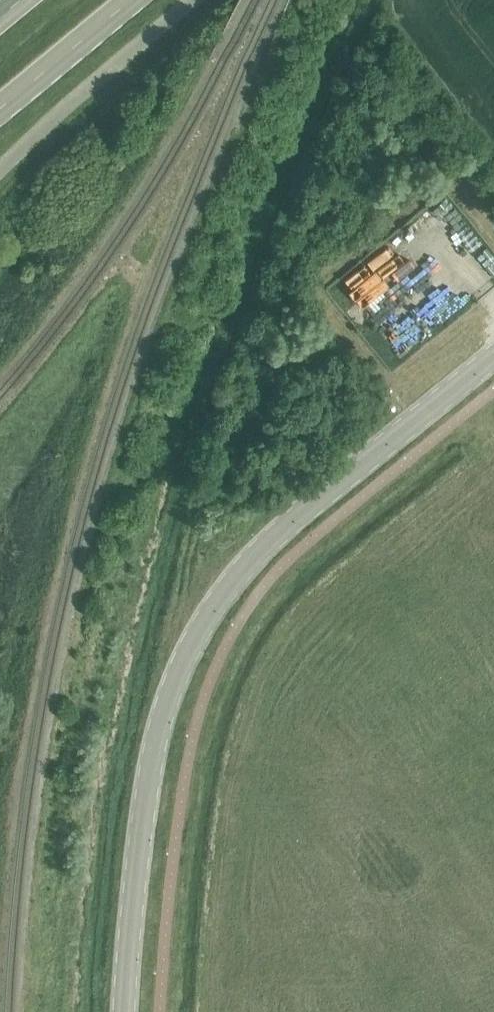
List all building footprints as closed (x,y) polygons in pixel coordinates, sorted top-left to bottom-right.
[(395,293),(377,309),(395,328),(412,313),(395,293)]
